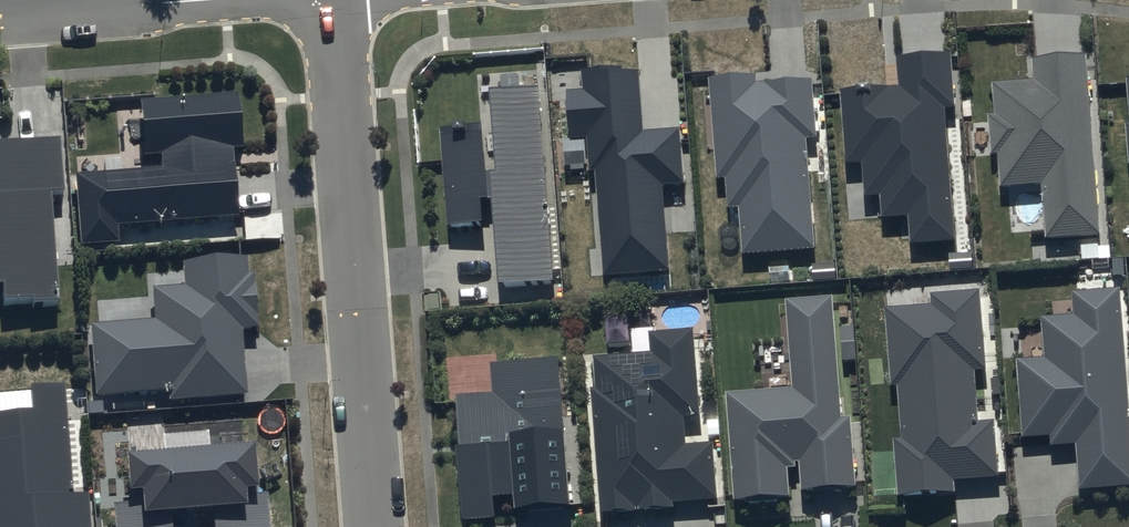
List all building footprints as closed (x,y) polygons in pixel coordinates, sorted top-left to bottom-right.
[(953,58),(898,62),(900,91),(841,95),(847,170),(864,169),(866,201),(883,200),(885,223),(911,221),(913,248),(956,245),(946,114),(957,113),(953,58)] [(1087,60),(1035,64),(1036,86),(995,89),(998,119),(990,119),(993,160),(1001,160),(1003,191),(1045,188),(1049,242),(1101,238),(1087,60)] [(625,74),(584,77),(585,94),(568,96),(572,146),(589,144),(592,177),(599,176),(607,281),(671,276),(665,190),(686,189),(682,136),(646,139),(642,78),(625,79),(625,74)] [(758,80),(712,84),(719,184),(727,183),(730,213),(741,212),(744,260),(818,254),(809,143),(819,143),(814,85),(758,89),(758,80)] [(488,130),(443,133),(450,232),(486,229),(484,205),(498,204),(504,290),(557,286),(542,92),(493,96),(499,177),(491,177),(488,130)] [(239,99),(140,106),(144,161),(162,160),(163,173),(75,180),(80,249),(119,246),(118,230),(238,221),(233,154),(243,154),(239,99)] [(0,149),(0,295),(3,295),(4,308),(33,306),(34,311),(59,309),(51,199),(64,199),(60,144),(0,149)] [(184,292),(152,294),(154,324),(88,329),(94,402),(169,396),(169,406),(247,400),(242,334),(258,332),(254,279),(249,279),(248,264),(183,269),(184,292)] [(1074,297),(1075,320),(1043,322),(1046,363),(1019,365),(1025,443),(1053,441),(1054,451),(1080,449),(1083,495),(1128,491),(1128,374),(1123,293),(1074,297)] [(934,310),(887,314),(894,393),(899,392),(904,443),(895,444),(900,502),(958,497),(957,487),(1000,483),(996,427),(981,429),(977,376),(988,375),(982,296),(934,300),(934,310)] [(795,394),(730,399),(738,507),(792,503),(790,474),(799,474),(799,469),(802,469),(804,496),(858,492),(852,425),(844,426),(835,304),(789,307),(795,394)] [(654,359),(597,364),(600,393),(593,393),(603,519),(676,513),(676,509),(721,505),(716,448),(689,451),(686,423),(703,422),(696,335),(653,339),(654,359)] [(563,365),(493,370),(496,399),(460,402),(464,456),(458,457),(463,526),(498,524),(497,505),(519,503),(520,520),(575,516),(563,365)] [(0,421),(0,526),(91,526),(89,499),(74,501),(64,391),(31,394),(33,418),(0,421)] [(163,443),(165,465),(127,468),(130,511),(113,512),(114,526),(171,526),(214,523),(214,526),(270,526),(268,502),(259,502),(256,459),(210,462),(209,439),(163,443)]
